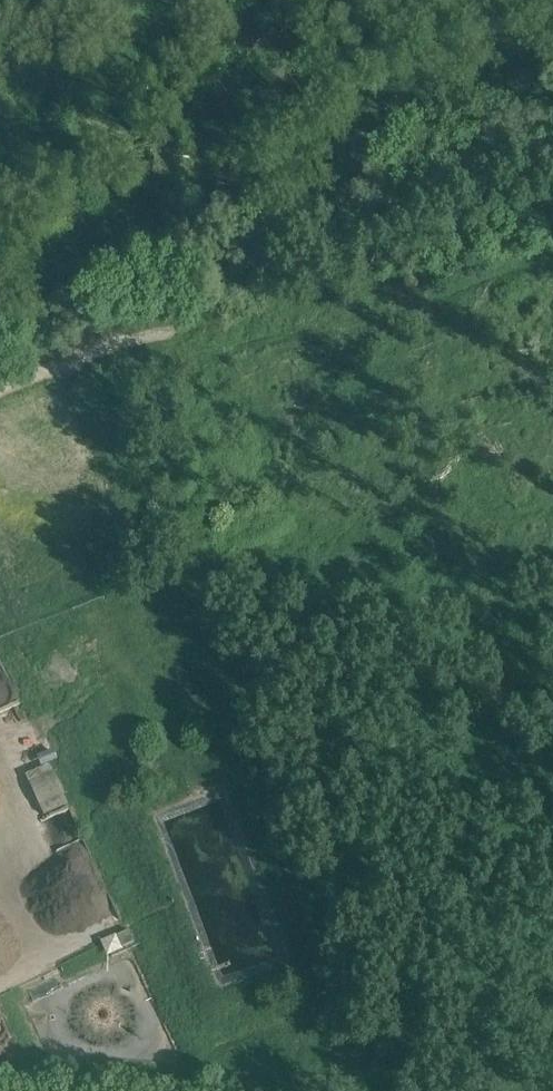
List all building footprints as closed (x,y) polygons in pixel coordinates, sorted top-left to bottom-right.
[(25,774),(44,814),(68,803),(49,763),(25,774)] [(117,936),(122,948),(135,943),(129,930),(117,936)]
